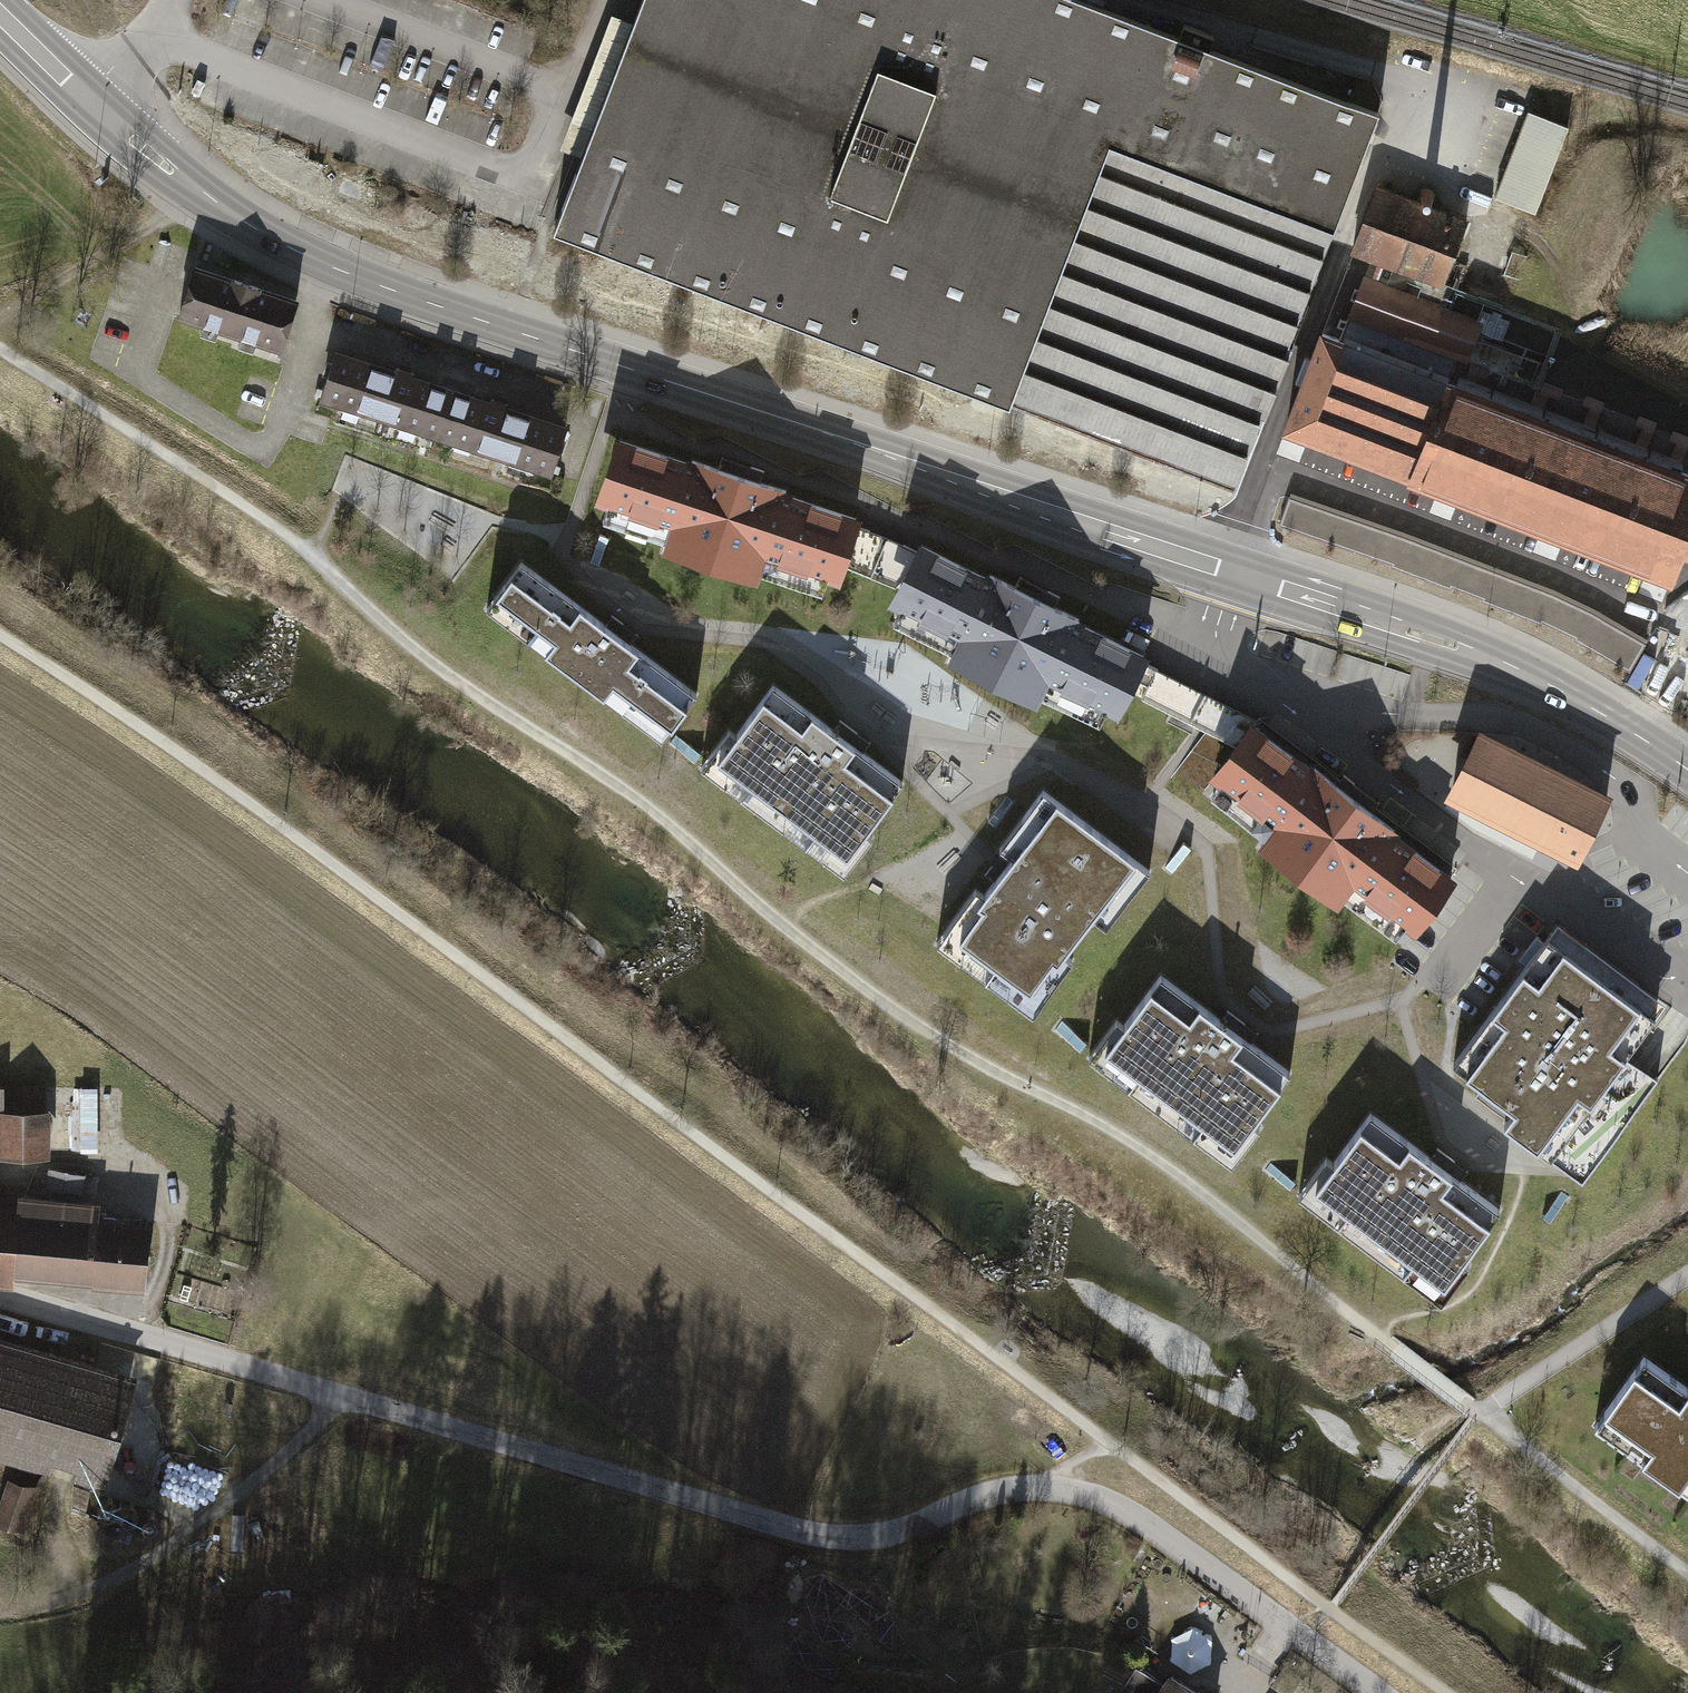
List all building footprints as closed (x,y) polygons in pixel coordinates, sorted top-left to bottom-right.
[(1023,403),(1120,141),(1344,222),(1387,109),(1095,0),(644,0),(557,232),(1023,403)] [(1534,213),(1567,126),(1528,111),(1495,198),(1534,213)] [(1242,486),(1344,222),(1120,141),(1023,403),(1242,486)] [(1440,285),(1465,221),(1377,188),(1352,252),(1440,285)] [(1527,257),(1513,252),(1505,273),(1519,278),(1527,257)] [(195,267),(180,315),(280,348),(295,300),(195,267)] [(1480,322),(1364,278),(1340,341),(1495,399),(1509,362),(1512,354),(1474,339),(1480,322)] [(1287,428),(1305,435),(1449,490),(1566,535),(1657,570),(1672,576),(1680,555),(1687,558),(1687,474),(1495,399),(1340,341),(1323,334),(1287,428)] [(452,386),(337,349),(322,396),(436,434),(452,386)] [(566,423),(452,386),(436,434),(550,471),(566,423)] [(622,464),(610,499),(673,520),(670,530),(761,560),(764,550),(828,571),(840,536),(847,538),(853,518),(783,494),(784,490),(693,460),(692,464),(621,441),(614,461),(622,464)] [(920,569),(904,602),(963,632),(958,641),(1043,684),(1048,675),(1107,705),(1124,672),(1131,676),(1141,656),(1075,623),(1077,619),(991,576),(989,579),(923,546),(913,565),(920,569)] [(636,717),(669,673),(536,573),(537,572),(522,560),(487,606),(502,618),(504,617),(636,717)] [(1610,660),(1647,675),(1661,642),(1623,627),(1610,660)] [(774,685),(710,770),(836,865),(900,780),(774,685)] [(1354,876),(1407,916),(1429,887),(1435,891),(1449,874),(1389,830),(1392,826),(1315,768),(1312,772),(1253,728),(1240,745),(1246,750),(1224,779),(1277,819),(1270,827),(1347,885),(1354,876)] [(1452,794),(1575,856),(1606,795),(1483,733),(1452,794)] [(946,948),(1023,1006),(1117,880),(1131,890),(1147,868),(1043,791),(1027,813),(1040,822),(946,948)] [(1550,936),(1456,1060),(1592,1163),(1608,1141),(1576,1117),(1654,1015),(1550,936)] [(1115,1018),(1088,1054),(1233,1162),(1261,1126),(1253,1120),(1290,1070),(1251,1041),(1258,1031),(1224,1006),(1217,1016),(1160,973),(1123,1023),(1115,1018)] [(0,1083),(0,1151),(50,1152),(51,1084),(0,1083)] [(1325,1154),(1296,1193),(1442,1301),(1470,1262),(1462,1256),(1499,1207),(1460,1178),(1467,1168),(1434,1143),(1427,1152),(1371,1110),(1333,1161),(1325,1154)] [(61,1150),(92,1150),(92,1132),(61,1132),(61,1150)] [(100,1283),(106,1217),(108,1201),(0,1190),(0,1273),(100,1283)] [(163,1223),(106,1217),(100,1283),(157,1289),(163,1223)] [(113,1480),(145,1379),(0,1335),(0,1445),(113,1480)] [(1594,1429),(1687,1498),(1687,1387),(1647,1357),(1594,1429)] [(1191,1620),(1171,1655),(1200,1671),(1220,1636),(1191,1620)] [(1178,1670),(1164,1692),(1215,1692),(1178,1670)]
